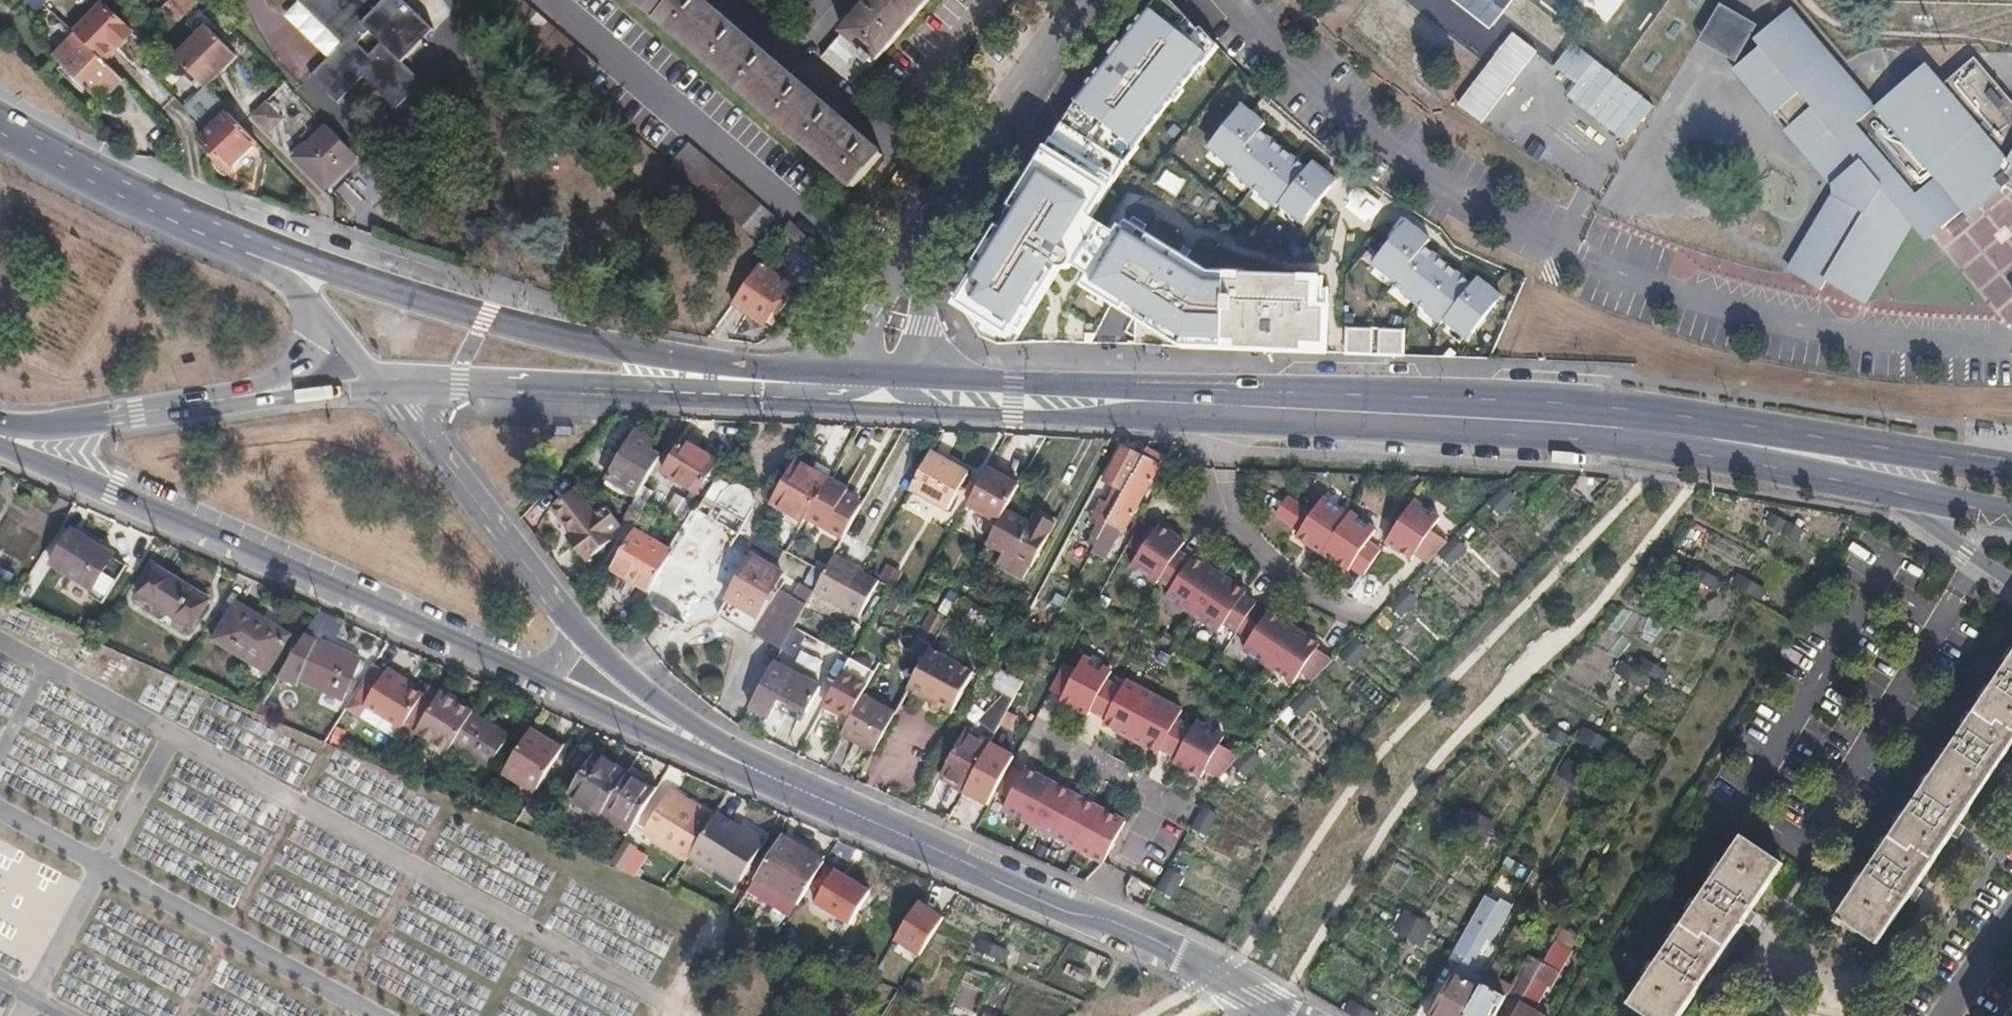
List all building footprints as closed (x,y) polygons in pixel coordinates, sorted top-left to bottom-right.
[(72,29),(78,35),(105,61),(134,31),(102,0),(72,29)] [(342,44),(312,77),(338,103),(363,78),(397,109),(423,82),(404,63),(435,30),(409,5),(414,0),(298,0),(342,44)] [(496,17),(525,42),(583,91),(601,70),(542,20),(519,0),(511,0),(496,17)] [(882,156),(700,0),(636,0),(854,188),(882,156)] [(822,59),(855,87),(930,0),(874,0),(822,59)] [(1225,48),(1178,0),(1161,0),(1081,95),(964,299),(1025,336),(1077,264),(1101,270),(1087,289),(1188,348),(1346,352),(1348,302),(1340,301),(1342,274),(1233,267),(1143,220),(1136,227),(1112,215),(1132,182),(1124,175),(1225,48)] [(1791,7),(1753,36),(1759,45),(1731,68),(1768,112),(1796,87),(1809,106),(1782,130),(1817,176),(1842,143),(1856,156),(1834,189),(1787,270),(1817,291),(1825,283),(1864,306),(1910,231),(1930,239),(1979,204),(2001,187),(2011,194),(2011,146),(2007,153),(1993,135),(2011,109),(2011,100),(1976,59),(1946,82),(1927,61),(1874,106),(1791,7)] [(207,26),(174,57),(175,58),(204,88),(237,57),(207,26)] [(1516,31),(1460,103),(1485,122),(1541,50),(1516,31)] [(102,103),(124,80),(105,61),(78,35),(55,58),(102,103)] [(1556,66),(1579,84),(1569,97),(1627,143),(1657,105),(1576,42),(1556,66)] [(259,143),(242,126),(206,90),(187,108),(209,131),(201,140),(230,169),(259,143)] [(273,134),(288,117),(268,99),(253,116),(273,134)] [(1274,120),(1244,104),(1205,152),(1308,228),(1347,180),(1314,161),(1311,165),(1267,131),(1274,120)] [(358,157),(327,126),(295,159),(325,189),(358,157)] [(689,146),(671,167),(756,240),(775,219),(689,146)] [(360,215),(384,193),(360,166),(336,188),(360,215)] [(1160,186),(1179,196),(1187,180),(1168,170),(1160,186)] [(1439,238),(1413,219),(1374,267),(1469,340),(1511,294),(1487,276),(1477,277),(1434,246),(1439,238)] [(803,251),(812,241),(791,222),(782,231),(803,251)] [(760,264),(732,303),(761,324),(789,285),(760,264)] [(1349,328),(1348,354),(1372,355),(1372,329),(1349,328)] [(1380,329),(1380,354),(1405,355),(1405,330),(1380,329)] [(618,486),(636,497),(647,480),(636,474),(654,443),(636,432),(607,480),(618,486)] [(684,442),(664,474),(697,493),(716,461),(684,442)] [(1089,521),(1104,529),(1123,493),(1121,492),(1141,455),(1121,446),(1103,479),(1117,487),(1114,492),(1109,490),(1103,502),(1100,501),(1089,521)] [(1104,529),(1092,552),(1104,558),(1120,529),(1123,530),(1133,513),(1162,459),(1147,450),(1143,457),(1146,458),(1135,477),(1133,475),(1123,493),(1104,529)] [(926,460),(911,489),(946,509),(967,474),(930,453),(926,460)] [(809,469),(794,461),(769,505),(803,525),(807,519),(816,504),(829,481),(832,475),(813,464),(809,469)] [(993,461),(969,503),(1001,520),(1006,511),(1020,485),(1011,481),(1005,477),(1009,469),(993,461)] [(1015,473),(1009,469),(1005,477),(1011,481),(1015,473)] [(717,479),(706,499),(716,505),(724,493),(731,487),(717,479)] [(807,519),(843,539),(861,507),(843,498),(846,491),(829,481),(816,504),(807,519)] [(652,593),(646,602),(686,625),(752,511),(754,498),(750,490),(742,485),(731,487),(724,493),(716,505),(706,499),(675,553),(652,593)] [(1501,515),(1519,498),(1508,487),(1490,504),(1501,515)] [(601,539),(606,535),(619,525),(604,506),(593,515),(575,491),(554,508),(577,538),(573,542),(586,560),(606,545),(601,539)] [(1325,552),(1351,515),(1325,498),(1314,514),(1289,497),(1278,514),(1303,531),(1299,536),(1325,554),(1325,552)] [(1416,501),(1388,543),(1413,560),(1416,556),(1429,564),(1450,543),(1433,531),(1441,518),(1416,501)] [(1006,511),(1001,520),(987,545),(1032,569),(1056,524),(1038,515),(1032,526),(1006,511)] [(1351,515),(1325,552),(1364,577),(1381,553),(1368,544),(1379,528),(1353,511),(1351,515)] [(1132,567),(1158,585),(1161,580),(1180,553),(1186,543),(1161,526),(1159,529),(1144,518),(1129,545),(1142,553),(1132,567)] [(635,530),(610,570),(652,593),(675,553),(635,530)] [(74,531),(53,564),(105,596),(124,566),(110,558),(112,555),(74,531)] [(610,542),(606,535),(601,539),(606,545),(610,542)] [(1180,553),(1161,580),(1174,589),(1168,598),(1194,616),(1221,575),(1195,557),(1192,561),(1180,553)] [(872,581),(830,555),(807,591),(849,618),(872,581)] [(753,558),(727,601),(756,618),(781,575),(753,558)] [(154,567),(136,594),(191,627),(207,600),(154,567)] [(1221,575),(1194,616),(1220,633),(1226,624),(1239,633),(1255,608),(1257,605),(1245,597),(1247,593),(1221,575)] [(1406,618),(1420,596),(1406,587),(1392,609),(1406,618)] [(236,602),(214,638),(267,673),(291,636),(236,602)] [(1255,608),(1239,633),(1252,641),(1245,650),(1270,667),(1296,629),(1271,612),(1268,617),(1255,608)] [(320,610),(303,638),(320,645),(337,618),(320,610)] [(1296,629),(1270,667),(1295,684),(1303,672),(1316,681),(1337,659),(1320,648),(1321,645),(1296,629)] [(303,638),(280,674),(278,678),(296,686),(298,681),(344,701),(361,662),(320,645),(303,638)] [(1358,668),(1370,646),(1355,638),(1343,659),(1358,668)] [(922,664),(908,689),(952,712),(974,672),(931,649),(922,664)] [(1092,712),(1108,682),(1113,673),(1085,659),(1078,672),(1064,664),(1050,691),(1064,698),(1062,703),(1089,717),(1092,712)] [(375,662),(362,682),(374,690),(387,670),(375,662)] [(1878,946),(1911,899),(1916,903),(1925,890),(1920,886),(1954,835),(1960,838),(1967,828),(1961,824),(1995,773),(2001,777),(2008,765),(2003,762),(2011,749),(2011,662),(1962,735),(1910,812),(1838,919),(1878,946)] [(774,663),(750,707),(770,717),(775,709),(802,723),(821,687),(774,663)] [(402,728),(423,695),(400,680),(402,676),(389,668),(387,670),(374,690),(362,682),(347,708),(358,715),(365,704),(384,716),(402,728)] [(1018,694),(1024,681),(1001,670),(992,686),(1007,693),(985,719),(976,715),(972,723),(996,735),(1018,694)] [(836,717),(849,724),(864,697),(870,684),(845,671),(826,706),(839,713),(836,717)] [(1132,741),(1155,698),(1127,682),(1123,690),(1108,682),(1092,712),(1107,720),(1104,726),(1132,741)] [(473,714),(474,713),(442,692),(441,693),(429,686),(423,695),(402,728),(401,730),(414,738),(420,728),(451,748),(453,745),(473,714)] [(1311,689),(1291,705),(1302,719),(1322,703),(1311,689)] [(849,724),(843,735),(874,752),(895,714),(864,697),(849,724)] [(1164,751),(1179,759),(1194,730),(1179,722),(1184,713),(1155,698),(1132,741),(1161,756),(1164,751)] [(365,704),(358,715),(377,728),(384,716),(365,704)] [(473,714),(453,745),(490,768),(509,737),(473,714)] [(1179,759),(1175,764),(1203,779),(1207,772),(1220,780),(1240,758),(1221,747),(1225,739),(1198,724),(1194,730),(1179,759)] [(530,730),(505,772),(537,792),(563,750),(530,730)] [(968,730),(942,778),(966,791),(977,771),(991,744),(992,743),(968,730)] [(966,791),(966,792),(990,805),(997,791),(1011,764),(1015,756),(991,744),(977,771),(966,791)] [(594,753),(567,796),(600,817),(602,815),(605,810),(628,775),(594,753)] [(1033,824),(1055,783),(1027,769),(1026,772),(1011,764),(997,791),(1011,799),(1005,810),(1033,824)] [(631,833),(634,828),(656,793),(628,775),(605,810),(602,815),(631,833)] [(1079,797),(1055,783),(1033,824),(1057,838),(1079,797)] [(648,834),(688,860),(689,857),(713,818),(673,793),(648,834)] [(1079,797),(1057,838),(1081,851),(1103,810),(1079,797)] [(1103,810),(1081,851),(1105,864),(1127,823),(1103,810)] [(689,857),(710,871),(737,828),(715,814),(713,818),(689,857)] [(737,828),(710,871),(714,873),(717,867),(740,881),(766,840),(742,825),(739,829),(737,828)] [(799,906),(826,864),(782,837),(748,891),(788,916),(796,904),(799,906)] [(1631,1005),(1647,1015),(1681,1015),(1700,988),(1706,991),(1716,977),(1711,974),(1746,923),(1751,926),(1759,915),(1753,911),(1784,865),(1744,838),(1704,897),(1670,948),(1631,1005)] [(837,871),(817,904),(852,925),(872,892),(837,871)] [(921,903),(898,942),(922,957),(946,919),(921,903)] [(1481,992),(1484,987),(1502,954),(1514,932),(1519,923),(1484,903),(1479,912),(1467,934),(1454,956),(1466,963),(1457,979),(1435,1015),(1467,1015),(1481,992)] [(1405,911),(1396,935),(1428,947),(1437,923),(1405,911)] [(1008,965),(1015,948),(978,932),(971,949),(1008,965)] [(1557,943),(1535,980),(1552,989),(1573,952),(1557,943)] [(1519,980),(1507,1000),(1519,1008),(1521,1004),(1531,987),(1519,980)] [(953,1012),(971,1014),(975,986),(957,983),(953,1012)] [(1467,1015),(1497,1015),(1507,1000),(1484,987),(1481,992),(1467,1015)] [(984,1002),(977,1015),(1010,1015),(984,1002)] [(1515,1015),(1541,1015),(1521,1004),(1519,1008),(1515,1015)]
